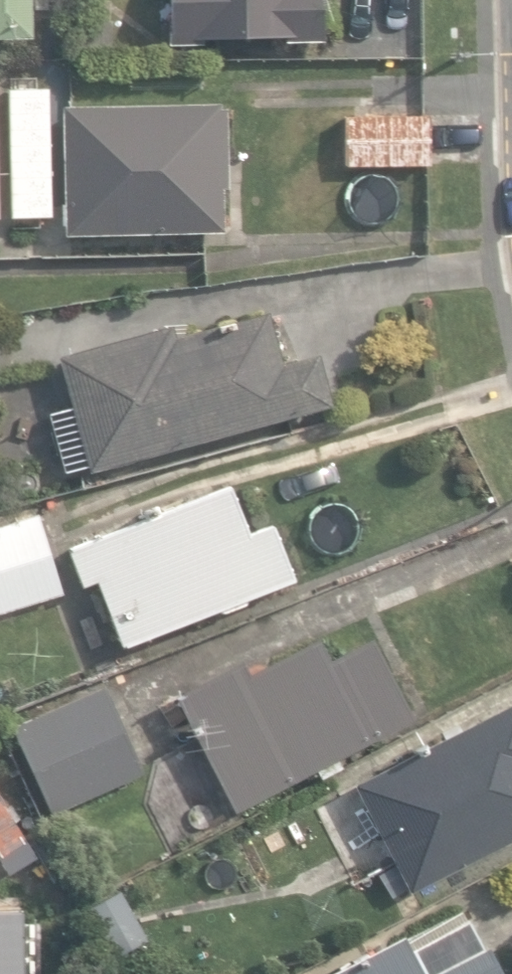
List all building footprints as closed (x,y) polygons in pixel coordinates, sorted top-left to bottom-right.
[(32,38),(31,0),(0,0),(0,39),(32,38)] [(171,44),(327,41),(326,0),(169,0),(171,44)] [(30,100),(30,71),(0,71),(0,100),(30,100)] [(63,106),(66,234),(206,231),(224,231),(224,188),(231,188),(229,108),(223,108),(222,102),(63,106)] [(346,115),(348,167),(430,165),(428,113),(346,115)] [(51,413),(67,471),(89,465),(90,470),(332,404),(318,352),(283,362),(270,317),(269,311),(177,337),(173,323),(59,354),(60,361),(73,407),(51,413)] [(97,578),(124,645),(294,578),(273,525),(249,534),(234,497),(229,485),(199,497),(69,548),(83,584),(97,578)] [(63,592),(39,512),(0,524),(0,612),(63,592)] [(177,695),(235,809),(317,768),(321,777),(345,765),(340,754),(415,716),(374,636),(330,659),(319,637),(250,673),(244,661),(177,695)] [(13,726),(51,812),(143,771),(105,684),(13,726)] [(412,890),(511,839),(511,701),(356,780),(412,890)] [(490,942),(486,944),(471,916),(412,947),(405,933),(328,973),(507,973),(490,942)]
